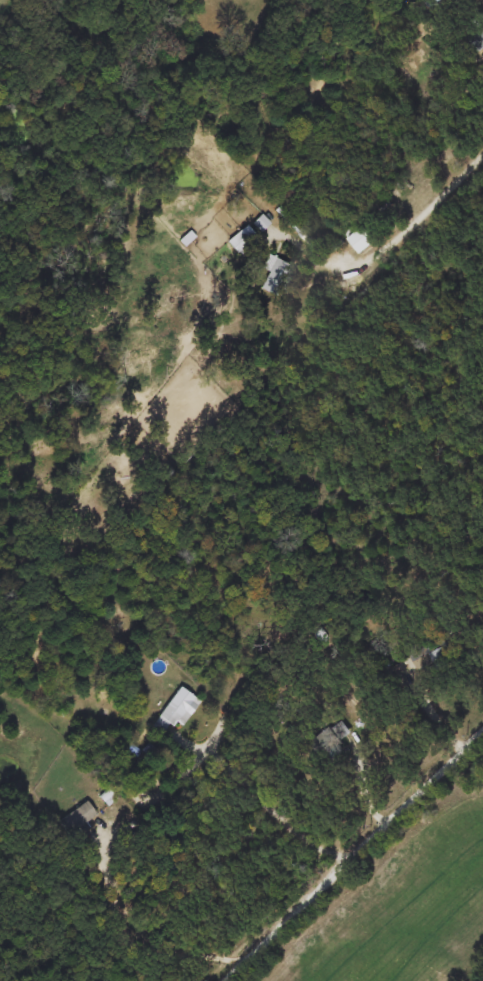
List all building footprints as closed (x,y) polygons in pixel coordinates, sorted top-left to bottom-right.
[(481,13),(482,16),(482,49),(478,53),(466,38),(476,31),(470,22),(481,13)] [(356,254),(345,238),(365,224),(376,240),(356,254)] [(255,238),(236,254),(226,242),(246,226),(255,238)] [(273,299),(257,291),(273,259),(290,268),(286,276),(291,279),(284,293),(278,290),(273,299)] [(441,634),(453,664),(436,671),(434,664),(416,671),(406,648),(441,634)] [(199,702),(176,731),(157,716),(180,687),(199,702)] [(68,836),(58,821),(87,800),(97,815),(68,836)]
